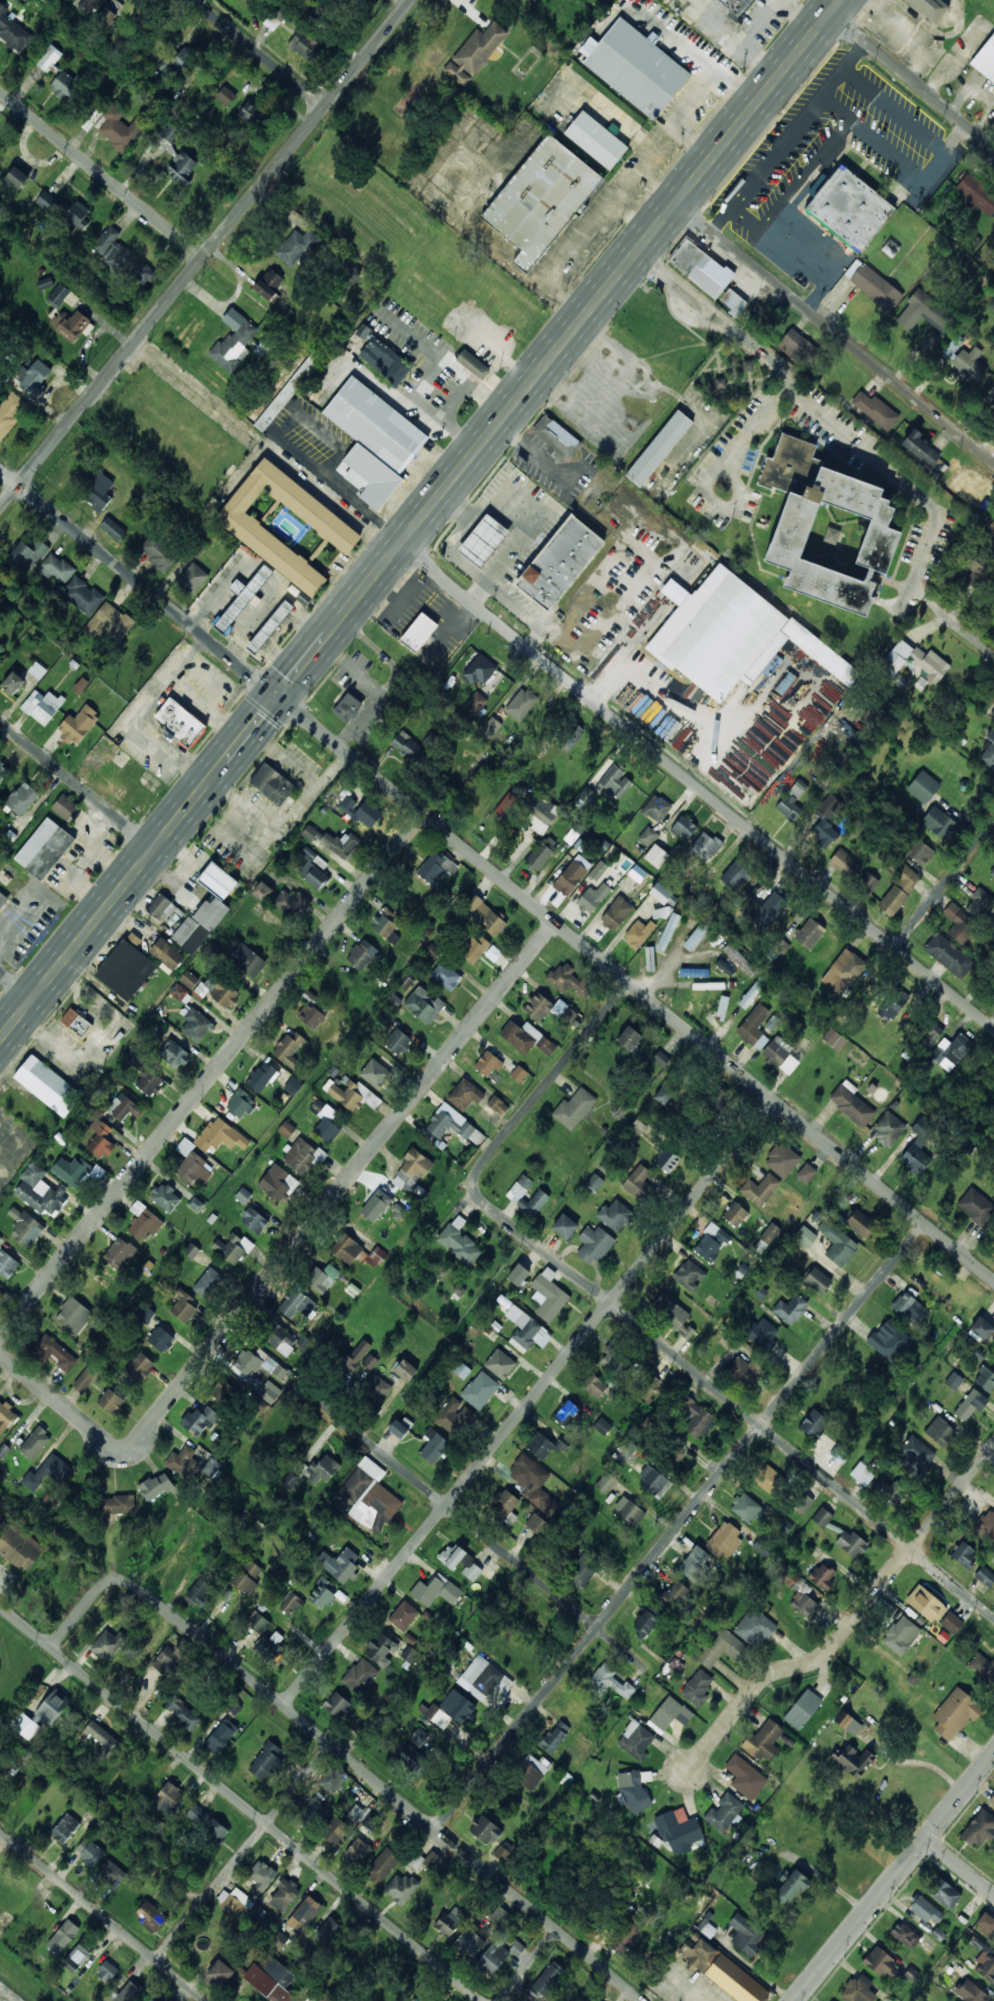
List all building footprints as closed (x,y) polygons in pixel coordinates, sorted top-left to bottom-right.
[(81,6),(91,13),(102,0),(86,0),(81,6)] [(117,0),(111,0),(97,17),(108,26),(124,6),(117,0)] [(293,8),(283,0),(263,23),(273,31),(293,8)] [(753,0),(719,0),(739,17),(753,0)] [(950,6),(942,0),(906,0),(935,24),(950,6)] [(20,54),(34,36),(13,20),(17,15),(0,2),(0,39),(20,54)] [(582,64),(655,121),(692,73),(619,17),(599,43),(590,36),(579,51),(587,57),(582,64)] [(477,28),(452,60),(451,60),(443,70),(464,87),(472,77),(473,78),(509,32),(494,20),(483,34),(477,28)] [(327,51),(300,29),(288,45),(315,67),(327,51)] [(993,84),(993,32),(969,63),(993,84)] [(63,54),(51,43),(35,62),(47,72),(63,54)] [(171,62),(183,73),(198,56),(186,46),(171,62)] [(80,85),(63,70),(49,87),(66,102),(80,85)] [(238,95),(225,85),(215,97),(228,107),(238,95)] [(268,116),(248,101),(238,114),(258,129),(268,116)] [(98,132),(124,152),(146,124),(137,117),(129,127),(119,120),(124,113),(111,103),(102,115),(107,120),(98,132)] [(610,171),(629,147),(582,110),(564,134),(610,171)] [(198,164),(183,150),(180,154),(169,144),(180,131),(167,119),(157,131),(167,140),(161,146),(175,159),(165,169),(185,188),(194,178),(189,174),(198,164)] [(605,177),(546,133),(481,219),(522,250),(513,263),(528,274),(575,213),(577,214),(605,177)] [(896,208),(840,164),(803,211),(859,255),(896,208)] [(5,179),(19,190),(30,177),(15,166),(5,179)] [(993,213),(993,193),(967,173),(955,189),(969,200),(968,202),(990,218),(993,213)] [(37,201),(80,235),(90,222),(84,218),(90,210),(77,200),(69,209),(45,190),(37,201)] [(157,273),(116,239),(121,233),(110,224),(91,247),(142,291),(157,273)] [(302,236),(297,230),(274,251),(291,269),(322,240),(310,228),(302,236)] [(685,237),(667,262),(716,299),(735,274),(685,237)] [(890,313),(904,295),(857,258),(843,276),(890,313)] [(362,275),(351,263),(339,274),(351,286),(362,275)] [(254,289),(275,303),(281,295),(275,291),(284,278),(268,268),(254,289)] [(37,282),(40,290),(54,285),(51,277),(37,282)] [(46,301),(58,309),(71,291),(59,283),(46,301)] [(939,330),(952,313),(919,288),(895,320),(911,331),(921,317),(939,330)] [(748,301),(730,291),(723,303),(741,313),(748,301)] [(210,357),(232,374),(250,351),(245,347),(260,329),(231,307),(221,320),(232,328),(210,357)] [(72,317),(61,309),(49,326),(75,343),(91,319),(77,310),(72,317)] [(356,333),(368,342),(375,332),(363,323),(356,333)] [(777,345),(800,365),(815,347),(792,327),(777,345)] [(358,355),(393,384),(409,365),(374,336),(358,355)] [(988,369),(977,359),(983,352),(975,345),(969,353),(963,348),(951,363),(975,384),(988,369)] [(482,380),(491,368),(464,349),(455,361),(482,380)] [(255,426),(266,434),(322,362),(311,353),(255,426)] [(28,370),(23,366),(14,378),(34,395),(54,371),(38,358),(28,370)] [(754,360),(743,360),(743,371),(754,371),(754,360)] [(358,440),(343,461),(351,467),(344,477),(363,491),(359,497),(379,512),(404,478),(400,474),(430,435),(351,376),(323,414),(358,440)] [(715,378),(715,393),(727,393),(726,378),(715,378)] [(29,403),(9,390),(0,404),(0,438),(4,441),(29,403)] [(890,430),(900,414),(873,397),(872,398),(859,390),(850,405),(890,430)] [(626,476),(642,488),(693,421),(677,409),(626,476)] [(582,445),(547,413),(532,430),(567,462),(582,445)] [(922,434),(913,428),(901,446),(932,467),(941,454),(919,439),(922,434)] [(867,615),(876,582),(871,581),(873,571),(887,575),(900,531),(888,528),(894,508),(888,506),(889,500),(881,498),(884,487),(821,469),(823,461),(813,458),(817,444),(781,434),(774,459),(766,457),(758,484),(787,492),(766,563),(789,570),(783,590),(867,615)] [(364,534),(262,458),(215,522),(315,597),(330,577),(245,514),(263,490),(349,554),(364,534)] [(114,483),(97,470),(78,494),(101,513),(113,497),(107,493),(114,483)] [(481,569),(511,532),(488,513),(458,551),(481,569)] [(550,612),(604,540),(570,514),(516,586),(550,612)] [(100,527),(119,542),(127,531),(107,517),(100,527)] [(985,531),(992,536),(993,534),(993,520),(985,531)] [(138,550),(165,573),(180,557),(153,533),(138,550)] [(28,545),(22,540),(9,556),(29,572),(49,548),(36,536),(28,545)] [(993,557),(966,548),(961,565),(972,569),(968,581),(977,584),(980,576),(986,578),(993,557)] [(76,570),(52,552),(39,570),(49,579),(52,575),(65,585),(76,570)] [(210,575),(193,562),(177,581),(194,595),(210,575)] [(238,595),(213,627),(226,637),(234,627),(232,625),(249,603),(255,608),(261,600),(255,595),(274,571),(264,564),(246,586),(237,579),(229,588),(238,595)] [(646,649),(721,704),(740,678),(751,686),(761,671),(769,677),(781,660),(775,656),(787,639),(850,686),(862,670),(717,564),(694,596),(670,579),(660,592),(678,605),(646,649)] [(61,594),(90,617),(105,598),(76,575),(61,594)] [(97,631),(116,647),(135,622),(106,600),(83,630),(92,637),(97,631)] [(247,647),(256,655),(295,607),(285,600),(247,647)] [(415,653),(439,625),(423,612),(399,640),(415,653)] [(951,665),(930,650),(926,655),(900,637),(878,668),(894,679),(908,658),(923,668),(919,673),(937,686),(951,665)] [(477,679),(485,685),(497,666),(478,653),(463,676),(474,684),(477,679)] [(28,671),(40,680),(47,670),(36,661),(28,671)] [(13,696),(26,682),(14,671),(1,685),(13,696)] [(73,690),(80,695),(89,682),(82,677),(73,690)] [(538,697),(521,686),(505,712),(522,723),(538,697)] [(44,727),(65,702),(50,690),(44,697),(35,689),(21,707),(44,727)] [(488,700),(476,691),(464,706),(476,715),(488,700)] [(364,705),(349,692),(332,711),(348,724),(364,705)] [(208,725),(169,697),(155,717),(167,725),(163,731),(190,750),(208,725)] [(70,714),(56,730),(76,747),(101,717),(86,704),(75,718),(70,714)] [(491,738),(502,724),(492,716),(481,730),(491,738)] [(586,731),(575,722),(559,740),(571,749),(586,731)] [(991,728),(985,737),(991,741),(979,760),(993,769),(993,730),(991,728)] [(390,744),(418,765),(429,751),(401,730),(390,744)] [(296,785),(264,762),(248,785),(280,807),(296,785)] [(10,770),(0,763),(0,783),(0,784),(10,770)] [(624,775),(626,773),(614,764),(598,783),(619,800),(633,783),(624,775)] [(925,805),(942,785),(922,769),(906,789),(925,805)] [(776,807),(793,822),(803,810),(795,802),(808,786),(799,779),(776,807)] [(21,817),(40,794),(24,780),(5,804),(21,817)] [(672,806),(656,793),(641,811),(658,824),(672,806)] [(814,813),(821,819),(808,835),(826,849),(839,832),(826,823),(842,803),(830,793),(814,813)] [(71,822),(80,806),(61,794),(51,810),(71,822)] [(361,806),(347,794),(338,805),(370,830),(384,812),(367,798),(361,806)] [(525,809),(530,812),(524,822),(545,834),(559,809),(533,795),(525,809)] [(503,819),(516,805),(507,796),(494,810),(503,819)] [(957,822),(933,805),(920,823),(944,840),(957,822)] [(688,840),(697,826),(681,815),(671,830),(688,840)] [(14,859),(42,881),(76,839),(47,816),(14,859)] [(301,835),(311,842),(318,831),(309,824),(301,835)] [(659,834),(648,826),(637,839),(648,847),(659,834)] [(340,842),(328,831),(320,840),(344,861),(361,841),(349,830),(340,842)] [(708,863),(724,842),(715,835),(712,838),(703,831),(689,849),(708,863)] [(559,844),(547,835),(526,862),(538,871),(559,844)] [(906,853),(922,867),(935,851),(918,838),(906,853)] [(643,857),(659,870),(670,856),(655,843),(643,857)] [(328,864),(306,846),(300,854),(308,861),(298,874),(320,891),(331,877),(323,871),(328,864)] [(862,865),(839,848),(829,862),(852,879),(862,865)] [(459,868),(437,849),(416,872),(433,887),(447,871),(452,876),(459,868)] [(552,885),(566,897),(593,865),(579,854),(552,885)] [(754,869),(736,857),(720,881),(738,893),(754,869)] [(597,882),(609,866),(600,860),(589,875),(597,882)] [(197,880),(223,901),(238,882),(213,861),(197,880)] [(909,893),(921,876),(903,863),(891,880),(909,893)] [(628,874),(640,883),(647,873),(636,864),(628,874)] [(880,882),(867,871),(857,883),(870,894),(880,882)] [(265,903),(274,890),(259,879),(250,892),(265,903)] [(590,887),(576,903),(590,915),(612,889),(603,882),(596,891),(590,887)] [(649,892),(671,909),(679,898),(657,882),(649,892)] [(891,918),(909,896),(895,885),(877,906),(891,918)] [(981,920),(993,905),(993,899),(980,886),(970,897),(974,899),(966,908),(981,920)] [(764,931),(790,900),(776,889),(762,906),(750,896),(738,910),(764,931)] [(297,892),(294,897),(282,890),(274,904),(301,920),(312,901),(297,892)] [(0,892),(0,911),(9,898),(0,892)] [(495,938),(508,924),(473,892),(460,907),(495,938)] [(165,912),(171,917),(178,908),(161,893),(147,909),(159,919),(165,912)] [(189,915),(171,939),(194,956),(230,908),(211,894),(192,918),(189,915)] [(600,922),(615,933),(634,906),(618,895),(600,922)] [(947,933),(963,945),(979,924),(951,902),(942,913),(955,923),(947,933)] [(370,927),(395,946),(401,937),(393,931),(397,926),(392,921),(396,915),(386,907),(370,927)] [(664,952),(681,916),(672,912),(656,948),(664,952)] [(826,930),(810,917),(794,937),(810,950),(826,930)] [(645,926),(637,919),(622,938),(637,950),(657,925),(651,920),(645,926)] [(691,952),(711,926),(703,919),(682,945),(691,952)] [(129,1002),(157,965),(135,948),(142,940),(130,931),(95,976),(129,1002)] [(974,962),(937,932),(923,949),(961,979),(974,962)] [(483,936),(478,941),(470,934),(456,948),(473,964),(492,945),(483,936)] [(186,957),(161,937),(149,951),(174,971),(186,957)] [(379,950),(362,937),(346,959),(363,971),(379,950)] [(254,979),(267,962),(238,939),(225,955),(254,979)] [(723,949),(750,978),(757,972),(730,942),(723,949)] [(426,951),(436,957),(440,950),(431,944),(426,951)] [(484,955),(495,962),(502,952),(492,945),(484,955)] [(867,962),(844,947),(821,982),(843,997),(867,962)] [(564,994),(569,988),(585,1000),(594,988),(573,972),(575,969),(562,959),(546,981),(564,994)] [(715,965),(731,977),(735,972),(720,959),(715,965)] [(463,976),(440,961),(430,976),(453,991),(463,976)] [(709,977),(709,969),(679,968),(679,976),(709,977)] [(192,990),(201,980),(188,970),(180,980),(192,990)] [(241,993),(210,972),(198,990),(207,996),(207,995),(229,1010),(241,993)] [(746,1010),(767,981),(760,976),(738,1004),(746,1010)] [(169,993),(181,1002),(189,991),(177,982),(169,993)] [(429,1025),(444,1005),(418,985),(403,1006),(429,1025)] [(890,1022),(910,998),(896,986),(876,1010),(890,1022)] [(302,995),(308,1000),(296,1016),(316,1030),(329,1012),(322,1007),(325,1002),(306,989),(302,995)] [(523,1008),(540,1022),(549,1011),(568,1027),(578,1014),(560,999),(555,1005),(537,991),(523,1008)] [(769,1038),(757,1028),(771,1012),(759,1002),(735,1032),(759,1051),(769,1038)] [(179,1013),(186,1018),(179,1028),(201,1044),(215,1023),(186,1003),(179,1013)] [(93,1023),(69,1008),(60,1023),(84,1037),(93,1023)] [(522,1028),(511,1019),(499,1034),(525,1055),(543,1034),(527,1021),(522,1028)] [(944,1030),(932,1021),(916,1044),(928,1052),(944,1030)] [(630,1052),(643,1036),(629,1025),(616,1041),(630,1052)] [(385,1044),(403,1056),(413,1039),(395,1028),(385,1044)] [(273,1053),(295,1071),(302,1063),(294,1056),(307,1040),(293,1029),(273,1053)] [(951,1043),(944,1038),(929,1056),(950,1073),(973,1043),(959,1032),(951,1043)] [(799,1062),(789,1053),(793,1048),(777,1034),(760,1054),(788,1076),(799,1062)] [(557,1046),(543,1035),(535,1045),(550,1056),(557,1046)] [(192,1056),(172,1037),(160,1050),(180,1068),(192,1056)] [(505,1063),(486,1050),(474,1067),(488,1078),(494,1069),(498,1072),(505,1063)] [(664,1068),(670,1059),(659,1051),(652,1060),(664,1068)] [(66,1118),(84,1094),(31,1054),(13,1079),(66,1118)] [(378,1090),(391,1073),(373,1057),(359,1074),(378,1090)] [(277,1070),(262,1060),(247,1084),(261,1093),(277,1070)] [(520,1084),(528,1073),(518,1065),(510,1076),(520,1084)] [(164,1084),(149,1067),(134,1081),(149,1098),(164,1084)] [(284,1088),(295,1095),(303,1084),(292,1076),(284,1088)] [(477,1103),(485,1095),(465,1077),(446,1097),(462,1112),(474,1100),(477,1103)] [(375,1110),(382,1101),(353,1078),(343,1091),(334,1083),(327,1092),(354,1114),(365,1101),(375,1110)] [(853,1095),(858,1088),(843,1078),(828,1102),(865,1127),(876,1110),(853,1095)] [(668,1079),(653,1097),(667,1108),(681,1089),(668,1079)] [(571,1132),(598,1099),(582,1086),(568,1102),(564,1099),(551,1115),(571,1132)] [(242,1119),(256,1101),(239,1088),(225,1106),(242,1119)] [(129,1112),(139,1118),(145,1109),(119,1092),(107,1111),(123,1122),(129,1112)] [(502,1116),(510,1108),(495,1095),(487,1104),(502,1116)] [(338,1113),(316,1097),(307,1108),(322,1119),(313,1131),(330,1143),(340,1129),(331,1122),(338,1113)] [(450,1125),(476,1147),(486,1136),(445,1102),(425,1127),(439,1139),(450,1125)] [(626,1114),(616,1102),(609,1108),(619,1119),(626,1114)] [(879,1131),(874,1139),(891,1150),(907,1124),(885,1111),(875,1128),(879,1131)] [(194,1143),(206,1153),(212,1145),(216,1149),(223,1142),(232,1149),(236,1143),(245,1150),(251,1142),(217,1115),(194,1143)] [(90,1126),(98,1133),(87,1146),(103,1160),(115,1146),(105,1137),(112,1130),(98,1117),(90,1126)] [(296,1128),(286,1120),(278,1131),(288,1139),(296,1128)] [(924,1141),(930,1133),(917,1122),(911,1129),(924,1141)] [(192,1184),(197,1177),(204,1183),(215,1168),(191,1150),(195,1145),(185,1137),(176,1149),(186,1157),(176,1171),(192,1184)] [(282,1160),(305,1178),(326,1152),(319,1147),(317,1150),(300,1137),(282,1160)] [(802,1157),(780,1141),(763,1163),(785,1180),(802,1157)] [(899,1159),(917,1176),(932,1160),(914,1143),(899,1159)] [(653,1163),(670,1174),(681,1157),(665,1146),(653,1163)] [(390,1181),(411,1195),(434,1163),(414,1148),(390,1181)] [(71,1163),(60,1156),(51,1172),(78,1189),(93,1165),(76,1155),(71,1163)] [(14,1193),(42,1214),(45,1210),(55,1218),(68,1200),(63,1196),(67,1190),(61,1185),(56,1191),(41,1180),(47,1171),(33,1160),(20,1177),(23,1180),(14,1193)] [(808,1184),(817,1171),(806,1162),(796,1176),(808,1184)] [(257,1185),(281,1204),(299,1182),(275,1163),(257,1185)] [(654,1176),(641,1164),(622,1185),(635,1197),(654,1176)] [(762,1208),(780,1181),(768,1172),(759,1186),(748,1179),(739,1192),(762,1208)] [(533,1182),(522,1173),(506,1196),(517,1204),(533,1182)] [(605,1182),(595,1173),(583,1186),(593,1195),(605,1182)] [(182,1198),(162,1182),(149,1197),(170,1214),(182,1198)] [(972,1186),(955,1205),(982,1227),(993,1213),(993,1205),(972,1186)] [(235,1196),(245,1204),(252,1194),(243,1187),(235,1196)] [(374,1223),(393,1200),(379,1188),(360,1211),(374,1223)] [(516,1204),(532,1218),(550,1198),(540,1188),(527,1202),(522,1197),(516,1204)] [(188,1205),(198,1213),(205,1204),(195,1196),(188,1205)] [(400,1220),(411,1210),(402,1199),(390,1209),(400,1220)] [(633,1212),(616,1199),(609,1207),(605,1204),(596,1216),(617,1233),(633,1212)] [(154,1236),(165,1222),(137,1200),(129,1210),(138,1216),(127,1230),(141,1241),(148,1232),(154,1236)] [(736,1228),(749,1213),(735,1201),(722,1216),(736,1228)] [(10,1235),(29,1249),(45,1227),(15,1204),(8,1214),(19,1223),(10,1235)] [(258,1235),(269,1222),(251,1207),(240,1220),(258,1235)] [(845,1223),(864,1238),(875,1223),(856,1208),(845,1223)] [(568,1241),(579,1224),(562,1213),(551,1229),(568,1241)] [(483,1250),(459,1231),(467,1221),(457,1214),(437,1240),(452,1251),(451,1253),(470,1267),(483,1250)] [(578,1238),(584,1244),(576,1254),(592,1267),(613,1241),(591,1222),(578,1238)] [(692,1249),(710,1263),(731,1237),(713,1222),(692,1249)] [(833,1242),(824,1255),(843,1269),(860,1245),(828,1222),(820,1233),(833,1242)] [(793,1238),(808,1249),(818,1236),(803,1225),(793,1238)] [(235,1267),(252,1246),(235,1231),(224,1244),(218,1239),(211,1247),(235,1267)] [(350,1266),(358,1256),(375,1270),(388,1254),(377,1246),(370,1254),(345,1233),(330,1250),(350,1266)] [(138,1250),(120,1236),(102,1258),(120,1272),(138,1250)] [(183,1252),(192,1260),(200,1250),(191,1242),(183,1252)] [(9,1279),(20,1263),(2,1250),(0,1252),(0,1273),(9,1279)] [(707,1273),(688,1258),(673,1277),(691,1292),(707,1273)] [(324,1271),(316,1266),(305,1281),(324,1294),(340,1271),(329,1263),(324,1271)] [(507,1277),(519,1287),(530,1272),(519,1263),(507,1277)] [(193,1289),(208,1301),(226,1277),(211,1265),(193,1289)] [(550,1324),(571,1296),(551,1281),(557,1274),(546,1265),(531,1285),(538,1290),(532,1298),(541,1304),(534,1313),(550,1324)] [(833,1280),(814,1267),(803,1281),(822,1295),(833,1280)] [(309,1319),(319,1306),(295,1287),(277,1308),(291,1319),(298,1310),(309,1319)] [(174,1292),(181,1297),(170,1311),(186,1324),(201,1306),(177,1288),(174,1292)] [(890,1307),(917,1329),(931,1312),(904,1290),(890,1307)] [(685,1322),(690,1316),(664,1292),(651,1306),(687,1340),(695,1332),(685,1322)] [(771,1311),(792,1327),(810,1304),(796,1293),(787,1305),(780,1299),(771,1311)] [(55,1317),(77,1335),(94,1314),(72,1296),(55,1317)] [(504,1315),(519,1327),(508,1342),(524,1354),(534,1341),(543,1348),(553,1334),(513,1304),(504,1315)] [(980,1316),(969,1329),(985,1342),(993,1330),(993,1327),(980,1316)] [(757,1324),(751,1319),(742,1331),(765,1350),(780,1330),(763,1317),(757,1324)] [(911,1336),(885,1318),(867,1345),(893,1363),(911,1336)] [(298,1341),(275,1321),(262,1337),(286,1356),(298,1341)] [(148,1339),(163,1353),(175,1339),(160,1325),(148,1339)] [(79,1361),(45,1332),(28,1351),(44,1364),(52,1354),(60,1360),(56,1364),(67,1374),(79,1361)] [(372,1345),(363,1338),(343,1364),(352,1371),(372,1345)] [(620,1376),(633,1355),(611,1342),(599,1364),(620,1376)] [(232,1364),(248,1377),(260,1364),(280,1380),(287,1371),(259,1347),(253,1354),(246,1348),(232,1364)] [(517,1363),(497,1348),(484,1366),(503,1381),(517,1363)] [(156,1364),(140,1351),(125,1370),(140,1383),(156,1364)] [(379,1361),(370,1353),(362,1364),(371,1371),(379,1361)] [(752,1358),(748,1363),(738,1355),(728,1368),(751,1387),(765,1368),(752,1358)] [(408,1383),(418,1369),(403,1358),(393,1372),(408,1383)] [(471,1370),(461,1362),(454,1372),(464,1379),(471,1370)] [(81,1393),(99,1373),(90,1365),(72,1384),(81,1393)] [(989,1393),(993,1387),(993,1373),(984,1366),(973,1381),(989,1393)] [(481,1411),(500,1384),(480,1370),(461,1396),(481,1411)] [(955,1391),(964,1379),(953,1371),(944,1383),(955,1391)] [(377,1406),(393,1389),(375,1372),(359,1389),(377,1406)] [(598,1399),(608,1387),(592,1372),(581,1384),(598,1399)] [(644,1385),(653,1391),(661,1381),(652,1374),(644,1385)] [(239,1392),(221,1379),(210,1393),(227,1407),(239,1392)] [(125,1400),(108,1388),(97,1402),(113,1415),(125,1400)] [(965,1424),(987,1399),(974,1388),(953,1412),(965,1424)] [(693,1416),(684,1428),(699,1441),(717,1419),(684,1393),(677,1403),(693,1416)] [(434,1420),(454,1435),(472,1411),(453,1396),(434,1420)] [(20,1416),(1,1399),(0,1400),(0,1428),(5,1432),(20,1416)] [(581,1408),(566,1399),(553,1419),(568,1428),(581,1408)] [(201,1412),(197,1409),(183,1425),(198,1437),(206,1427),(210,1429),(221,1416),(207,1405),(201,1412)] [(816,1440),(830,1420),(812,1408),(798,1428),(816,1440)] [(401,1440),(414,1424),(402,1414),(390,1430),(401,1440)] [(924,1433),(944,1448),(957,1431),(937,1416),(924,1433)] [(604,1436),(612,1426),(601,1417),(593,1427),(604,1436)] [(19,1449),(32,1461),(52,1437),(39,1426),(19,1449)] [(430,1439),(419,1454),(434,1465),(451,1442),(430,1427),(424,1435),(430,1439)] [(556,1447),(538,1431),(525,1446),(543,1462),(556,1447)] [(906,1455),(901,1464),(921,1477),(937,1452),(910,1435),(900,1451),(906,1455)] [(180,1455),(171,1451),(164,1467),(188,1477),(196,1460),(192,1458),(196,1450),(184,1444),(180,1455)] [(844,1464),(850,1454),(836,1445),(829,1454),(844,1464)] [(665,1461),(676,1467),(685,1453),(674,1447),(665,1461)] [(34,1492),(47,1476),(59,1485),(73,1468),(52,1452),(35,1474),(30,1470),(21,1482),(34,1492)] [(551,1472),(521,1454),(507,1476),(524,1487),(519,1495),(552,1516),(560,1502),(540,1490),(551,1472)] [(357,1467),(380,1481),(387,1471),(364,1456),(357,1467)] [(850,1475),(866,1487),(879,1469),(864,1457),(850,1475)] [(770,1492),(781,1473),(763,1463),(752,1482),(770,1492)] [(640,1485),(660,1500),(673,1482),(647,1464),(640,1474),(645,1477),(640,1485)] [(404,1502),(375,1481),(375,1480),(357,1467),(339,1491),(355,1503),(348,1513),(378,1534),(387,1522),(389,1523),(404,1502)] [(174,1487),(165,1471),(139,1486),(148,1502),(174,1487)] [(606,1495),(618,1480),(607,1471),(595,1486),(606,1495)] [(899,1505),(904,1491),(878,1481),(872,1494),(899,1505)] [(518,1517),(511,1511),(520,1501),(504,1487),(487,1506),(509,1526),(518,1517)] [(730,1507),(750,1525),(764,1510),(743,1491),(730,1507)] [(806,1514),(813,1499),(802,1494),(795,1509),(806,1514)] [(647,1512),(623,1495),(612,1511),(636,1528),(647,1512)] [(107,1514),(133,1513),(132,1496),(106,1496),(107,1514)] [(976,1528),(993,1541),(993,1503),(976,1528)] [(812,1518),(823,1528),(834,1516),(823,1507),(812,1518)] [(525,1524),(538,1535),(548,1523),(535,1512),(525,1524)] [(6,1516),(0,1524),(0,1552),(25,1573),(45,1548),(6,1516)] [(776,1528),(785,1535),(793,1525),(784,1518),(776,1528)] [(745,1539),(726,1521),(705,1544),(725,1562),(745,1539)] [(867,1545),(846,1528),(835,1542),(856,1559),(867,1545)] [(950,1558),(968,1569),(978,1552),(961,1541),(950,1558)] [(452,1542),(439,1559),(456,1573),(458,1570),(474,1582),(485,1568),(452,1542)] [(711,1556),(697,1545),(677,1569),(696,1584),(709,1567),(705,1564),(711,1556)] [(362,1558),(347,1546),(336,1560),(324,1550),(315,1561),(343,1583),(362,1558)] [(582,1590),(601,1563),(584,1552),(566,1578),(582,1590)] [(259,1584),(253,1580),(262,1569),(249,1559),(231,1582),(249,1597),(259,1584)] [(808,1578),(826,1593),(834,1583),(830,1580),(836,1573),(821,1561),(808,1578)] [(993,1582),(993,1574),(983,1565),(974,1575),(989,1588),(993,1582)] [(808,1619),(818,1604),(815,1603),(822,1593),(786,1570),(780,1581),(797,1592),(788,1606),(808,1619)] [(428,1587),(419,1580),(409,1594),(428,1607),(438,1594),(454,1605),(464,1591),(438,1573),(428,1587)] [(323,1609),(337,1585),(322,1576),(308,1600),(323,1609)] [(214,1588),(201,1577),(185,1594),(198,1606),(214,1588)] [(659,1600),(673,1610),(689,1590),(676,1579),(659,1600)] [(936,1624),(948,1607),(917,1584),(905,1601),(936,1624)] [(279,1607),(289,1614),(295,1607),(299,1610),(305,1602),(291,1591),(279,1607)] [(419,1612),(404,1600),(388,1620),(403,1632),(419,1612)] [(777,1626),(752,1607),(733,1631),(757,1650),(777,1626)] [(631,1629),(645,1639),(659,1619),(646,1609),(631,1629)] [(246,1621),(261,1635),(271,1624),(256,1610),(246,1621)] [(964,1623),(950,1611),(940,1623),(954,1635),(964,1623)] [(881,1641),(900,1657),(922,1630),(902,1614),(881,1641)] [(749,1649),(722,1626),(695,1658),(709,1670),(724,1652),(736,1663),(749,1649)] [(90,1649),(107,1663),(128,1638),(120,1631),(115,1637),(106,1629),(90,1649)] [(284,1637),(276,1631),(270,1639),(265,1635),(253,1649),(272,1664),(285,1648),(279,1643),(284,1637)] [(363,1653),(385,1670),(392,1661),(388,1658),(398,1645),(380,1631),(363,1653)] [(167,1645),(152,1664),(169,1678),(189,1652),(180,1645),(175,1651),(167,1645)] [(967,1666),(993,1688),(993,1658),(990,1663),(977,1653),(967,1666)] [(503,1677),(479,1655),(460,1675),(484,1697),(503,1677)] [(359,1696),(379,1673),(361,1658),(341,1681),(359,1696)] [(586,1685),(600,1697),(609,1686),(627,1701),(635,1691),(603,1664),(586,1685)] [(682,1696),(700,1705),(712,1678),(695,1669),(682,1696)] [(49,1729),(72,1700),(56,1687),(33,1717),(49,1729)] [(951,1745),(980,1707),(954,1688),(931,1719),(938,1724),(932,1731),(951,1745)] [(432,1705),(422,1717),(431,1724),(442,1711),(463,1728),(478,1710),(453,1689),(436,1709),(432,1705)] [(822,1703),(807,1689),(782,1717),(797,1731),(822,1703)] [(351,1706),(335,1691),(321,1706),(337,1721),(351,1706)] [(192,1731),(202,1720),(176,1696),(166,1707),(192,1731)] [(648,1720),(662,1732),(674,1719),(682,1727),(692,1716),(670,1696),(648,1720)] [(234,1716),(243,1707),(234,1698),(225,1707),(234,1716)] [(30,1741),(41,1726),(22,1713),(12,1728),(30,1741)] [(772,1745),(783,1732),(766,1718),(741,1748),(764,1767),(778,1751),(772,1745)] [(572,1731),(558,1720),(537,1745),(550,1755),(572,1731)] [(103,1760),(118,1740),(93,1721),(85,1732),(103,1745),(96,1755),(103,1760)] [(217,1757),(237,1732),(224,1721),(204,1746),(217,1757)] [(639,1762),(656,1738),(632,1721),(615,1745),(639,1762)] [(409,1738),(428,1756),(438,1744),(419,1727),(409,1738)] [(247,1774),(264,1783),(281,1749),(265,1741),(247,1774)] [(408,1767),(420,1758),(410,1743),(397,1752),(408,1767)] [(877,1762),(869,1752),(860,1759),(848,1744),(832,1757),(852,1782),(877,1762)] [(411,1775),(426,1782),(438,1754),(423,1747),(411,1775)] [(0,1781),(13,1762),(0,1753),(0,1781)] [(548,1770),(528,1754),(509,1777),(529,1793),(548,1770)] [(768,1781),(734,1754),(723,1766),(737,1778),(731,1785),(751,1802),(768,1781)] [(346,1775),(332,1764),(317,1783),(330,1794),(346,1775)] [(653,1807),(634,1769),(615,1779),(633,1817),(653,1807)] [(187,1795),(171,1781),(153,1800),(169,1814),(187,1795)] [(719,1833),(745,1810),(730,1793),(703,1816),(719,1833)] [(326,1810),(310,1798),(295,1819),(311,1831),(326,1810)] [(230,1830),(198,1804),(185,1819),(217,1846),(230,1830)] [(346,1816),(357,1824),(366,1811),(355,1804),(346,1816)] [(654,1818),(669,1857),(705,1843),(695,1818),(687,1821),(682,1808),(654,1818)] [(975,1851),(993,1828),(993,1820),(982,1809),(959,1837),(975,1851)] [(51,1834),(65,1844),(80,1822),(66,1812),(51,1834)] [(467,1829),(484,1848),(500,1834),(483,1814),(467,1829)] [(333,1847),(348,1827),(334,1816),(318,1836),(333,1847)] [(364,1825),(375,1833),(382,1825),(370,1816),(364,1825)] [(377,1836),(363,1825),(341,1855),(355,1865),(377,1836)] [(106,1852),(86,1837),(74,1852),(94,1867),(106,1852)] [(492,1854),(500,1862),(510,1853),(502,1845),(492,1854)] [(400,1859),(385,1848),(364,1874),(378,1886),(400,1859)] [(416,1853),(387,1889),(404,1903),(421,1883),(413,1876),(422,1866),(431,1874),(442,1860),(431,1851),(424,1860),(416,1853)] [(97,1875),(114,1890),(127,1875),(110,1860),(97,1875)] [(276,1874),(259,1860),(244,1879),(250,1883),(245,1889),(257,1898),(276,1874)] [(808,1883),(797,1870),(769,1894),(780,1907),(808,1883)] [(948,1911),(961,1897),(937,1875),(924,1889),(948,1911)] [(282,1913),(300,1891),(284,1878),(266,1900),(282,1913)] [(241,1920),(255,1903),(236,1887),(230,1895),(224,1890),(216,1900),(241,1920)] [(936,1925),(943,1915),(918,1895),(907,1909),(927,1924),(930,1920),(936,1925)] [(286,1921),(300,1933),(322,1908),(308,1896),(286,1921)] [(169,1920),(149,1900),(135,1914),(155,1934),(169,1920)] [(489,1919),(500,1928),(509,1915),(498,1907),(489,1919)] [(448,1916),(444,1913),(433,1926),(448,1938),(465,1918),(454,1909),(448,1916)] [(728,1922),(739,1932),(731,1941),(750,1958),(759,1948),(755,1944),(763,1934),(738,1911),(728,1922)] [(987,1936),(993,1929),(993,1923),(985,1914),(975,1923),(987,1936)] [(329,1949),(345,1929),(330,1917),(314,1937),(329,1949)] [(642,1929),(629,1918),(606,1946),(619,1957),(642,1929)] [(81,1929),(69,1919),(46,1944),(58,1954),(81,1929)] [(710,1939),(717,1930),(704,1919),(697,1928),(710,1939)] [(921,1937),(897,1922),(889,1935),(912,1951),(921,1937)] [(470,1960),(486,1942),(468,1927),(453,1944),(470,1960)] [(289,1939),(273,1928),(265,1941),(280,1951),(289,1939)] [(526,1947),(516,1939),(508,1949),(517,1957),(526,1947)] [(769,1992),(697,1939),(693,1944),(687,1940),(676,1955),(738,2000),(762,2000),(769,1992)] [(508,1952),(493,1941),(474,1966),(489,1977),(508,1952)] [(76,1974),(92,1952),(78,1943),(63,1965),(76,1974)] [(883,1973),(890,1981),(900,1971),(877,1946),(860,1962),(877,1979),(883,1973)] [(245,1960),(231,1947),(218,1962),(216,1960),(201,1977),(217,1991),(245,1960)] [(984,1951),(970,1966),(989,1985),(993,1980),(993,1961),(984,1951)] [(269,1954),(257,1967),(255,1964),(242,1977),(267,2000),(288,2000),(291,1998),(283,1990),(294,1978),(269,1954)] [(96,1974),(108,1984),(120,1970),(107,1960),(96,1974)] [(549,1960),(528,1991),(524,1988),(517,1999),(520,2000),(531,2000),(535,1994),(545,2000),(564,1971),(549,1960)] [(876,1998),(855,1977),(838,1994),(846,2000),(873,2000),(876,1998)] [(128,1979),(115,2000),(137,2000),(144,1988),(128,1979)] [(988,1999),(967,1979),(953,1993),(962,2000),(986,2000),(988,1999)]
